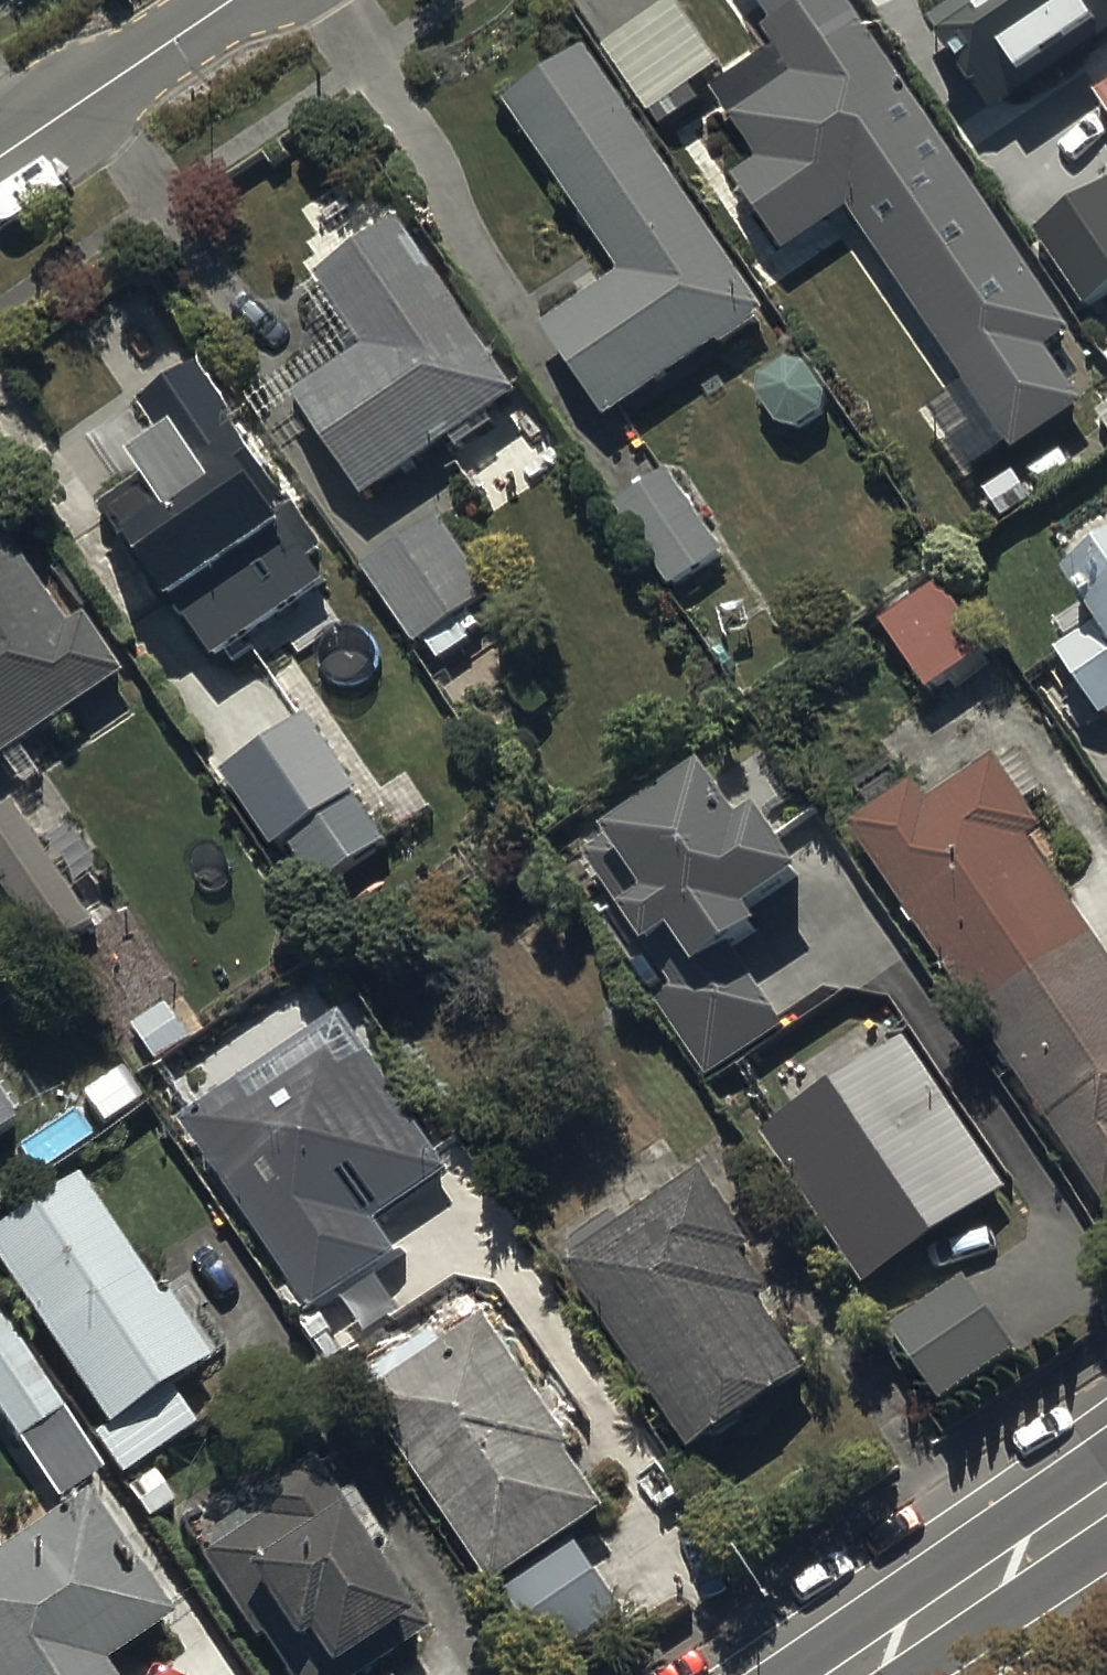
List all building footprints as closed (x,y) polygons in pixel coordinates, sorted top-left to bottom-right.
[(852,218),(966,386),(932,409),(976,474),(1009,452),(1014,459),(1089,409),(1052,354),(1076,337),(847,0),(824,0),(771,35),(782,50),(714,96),(764,169),(740,186),(790,260),(852,218)] [(932,23),(1002,122),(1106,47),(1106,0),(964,0),(932,23)] [(622,275),(542,330),(606,422),(717,344),(723,353),(772,319),(585,52),(505,108),(622,275)] [(1096,95),(1106,111),(1106,88),(1096,95)] [(1032,227),(1088,308),(1106,295),(1106,176),(1032,227)] [(367,347),(295,398),(370,501),(448,444),(458,459),(498,429),(494,423),(524,401),(399,229),(323,285),(367,347)] [(330,555),(202,370),(146,409),(173,448),(140,470),(148,481),(103,511),(178,619),(182,616),(219,669),(331,591),(314,567),(330,555)] [(670,472),(616,508),(670,589),(724,553),(670,472)] [(445,514),(362,568),(417,651),(427,645),(441,667),(474,645),(461,625),(501,599),(445,514)] [(129,677),(89,619),(75,629),(0,520),(0,766),(129,677)] [(1081,559),(1092,574),(1074,587),(1100,624),(1058,653),(1106,723),(1106,540),(1081,559)] [(946,584),(882,626),(931,699),(995,656),(946,584)] [(312,721),(230,777),(280,850),(289,843),(323,894),(392,847),(360,799),(363,797),(312,721)] [(1034,844),(1048,834),(1029,806),(1046,795),(1012,746),(930,802),(916,782),(847,828),(1103,1208),(1106,1205),(1106,953),(1034,844)] [(713,774),(586,863),(675,990),(654,1005),(711,1085),(789,1030),(742,962),(779,936),(763,914),(810,881),(766,819),(751,829),(713,774)] [(0,801),(0,892),(48,958),(97,922),(78,896),(115,869),(80,820),(44,846),(7,796),(0,801)] [(192,1042),(168,1004),(122,1034),(146,1071),(192,1042)] [(453,1174),(342,1015),(183,1125),(316,1316),(404,1254),(382,1223),(453,1174)] [(1013,1195),(908,1042),(765,1141),(870,1293),(1013,1195)] [(584,1259),(566,1271),(697,1458),(810,1379),(763,1311),(776,1301),(749,1262),(759,1255),(705,1178),(629,1230),(618,1214),(574,1245),(584,1259)] [(78,1184),(0,1235),(0,1273),(106,1433),(94,1441),(121,1481),(197,1430),(173,1392),(209,1368),(165,1301),(159,1305),(78,1184)] [(1021,1356),(967,1280),(889,1335),(943,1412),(1021,1356)] [(18,1449),(64,1419),(0,1321),(0,1422),(18,1449)] [(437,1336),(361,1387),(555,1667),(625,1619),(572,1542),(613,1513),(575,1458),(580,1455),(487,1321),(446,1350),(437,1336)] [(310,1465),(250,1505),(256,1514),(202,1550),(209,1561),(197,1569),(250,1649),(262,1641),(284,1674),(379,1674),(383,1672),(374,1658),(411,1633),(356,1551),(364,1546),(310,1465)] [(89,1503),(0,1560),(0,1674),(109,1674),(103,1666),(167,1624),(89,1503)]
